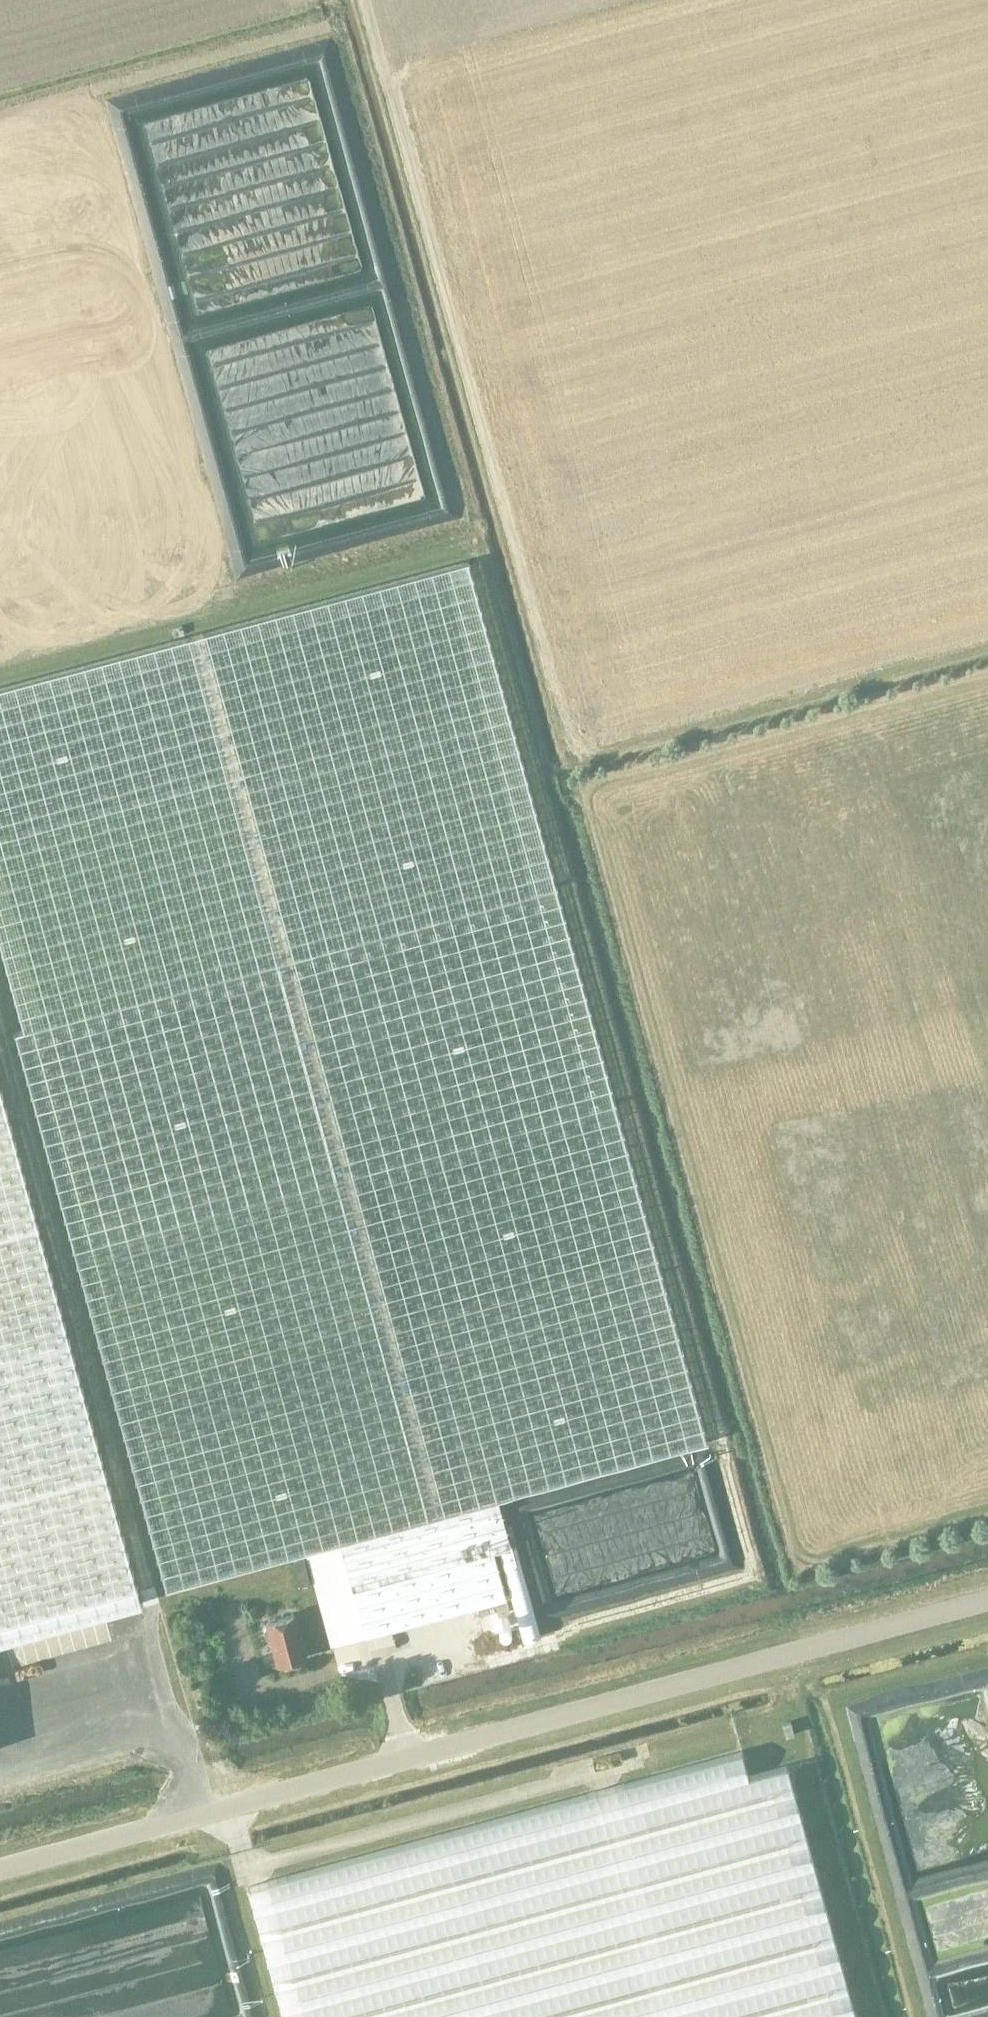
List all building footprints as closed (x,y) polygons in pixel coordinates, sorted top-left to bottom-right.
[(467,562),(0,689),(0,944),(20,1017),(23,1030),(555,886),(553,880),(467,562)] [(184,634),(182,626),(171,629),(173,637),(184,634)] [(706,1443),(613,1102),(555,886),(23,1030),(15,1032),(166,1590),(321,1548),(334,1594),(352,1589),(364,1634),(506,1596),(494,1550),(510,1546),(498,1500),(706,1443)] [(0,1091),(0,1643),(140,1604),(0,1091)] [(352,1589),(334,1594),(346,1639),(364,1634),(352,1589)] [(266,1627),(264,1631),(266,1638),(270,1641),(272,1640),(278,1665),(304,1658),(293,1615),(267,1622),(268,1626),(266,1627)] [(790,1722),(782,1724),(786,1737),(794,1734),(790,1722)] [(787,1766),(748,1777),(741,1752),(248,1887),(284,2016),(855,2016),(787,1766)]
